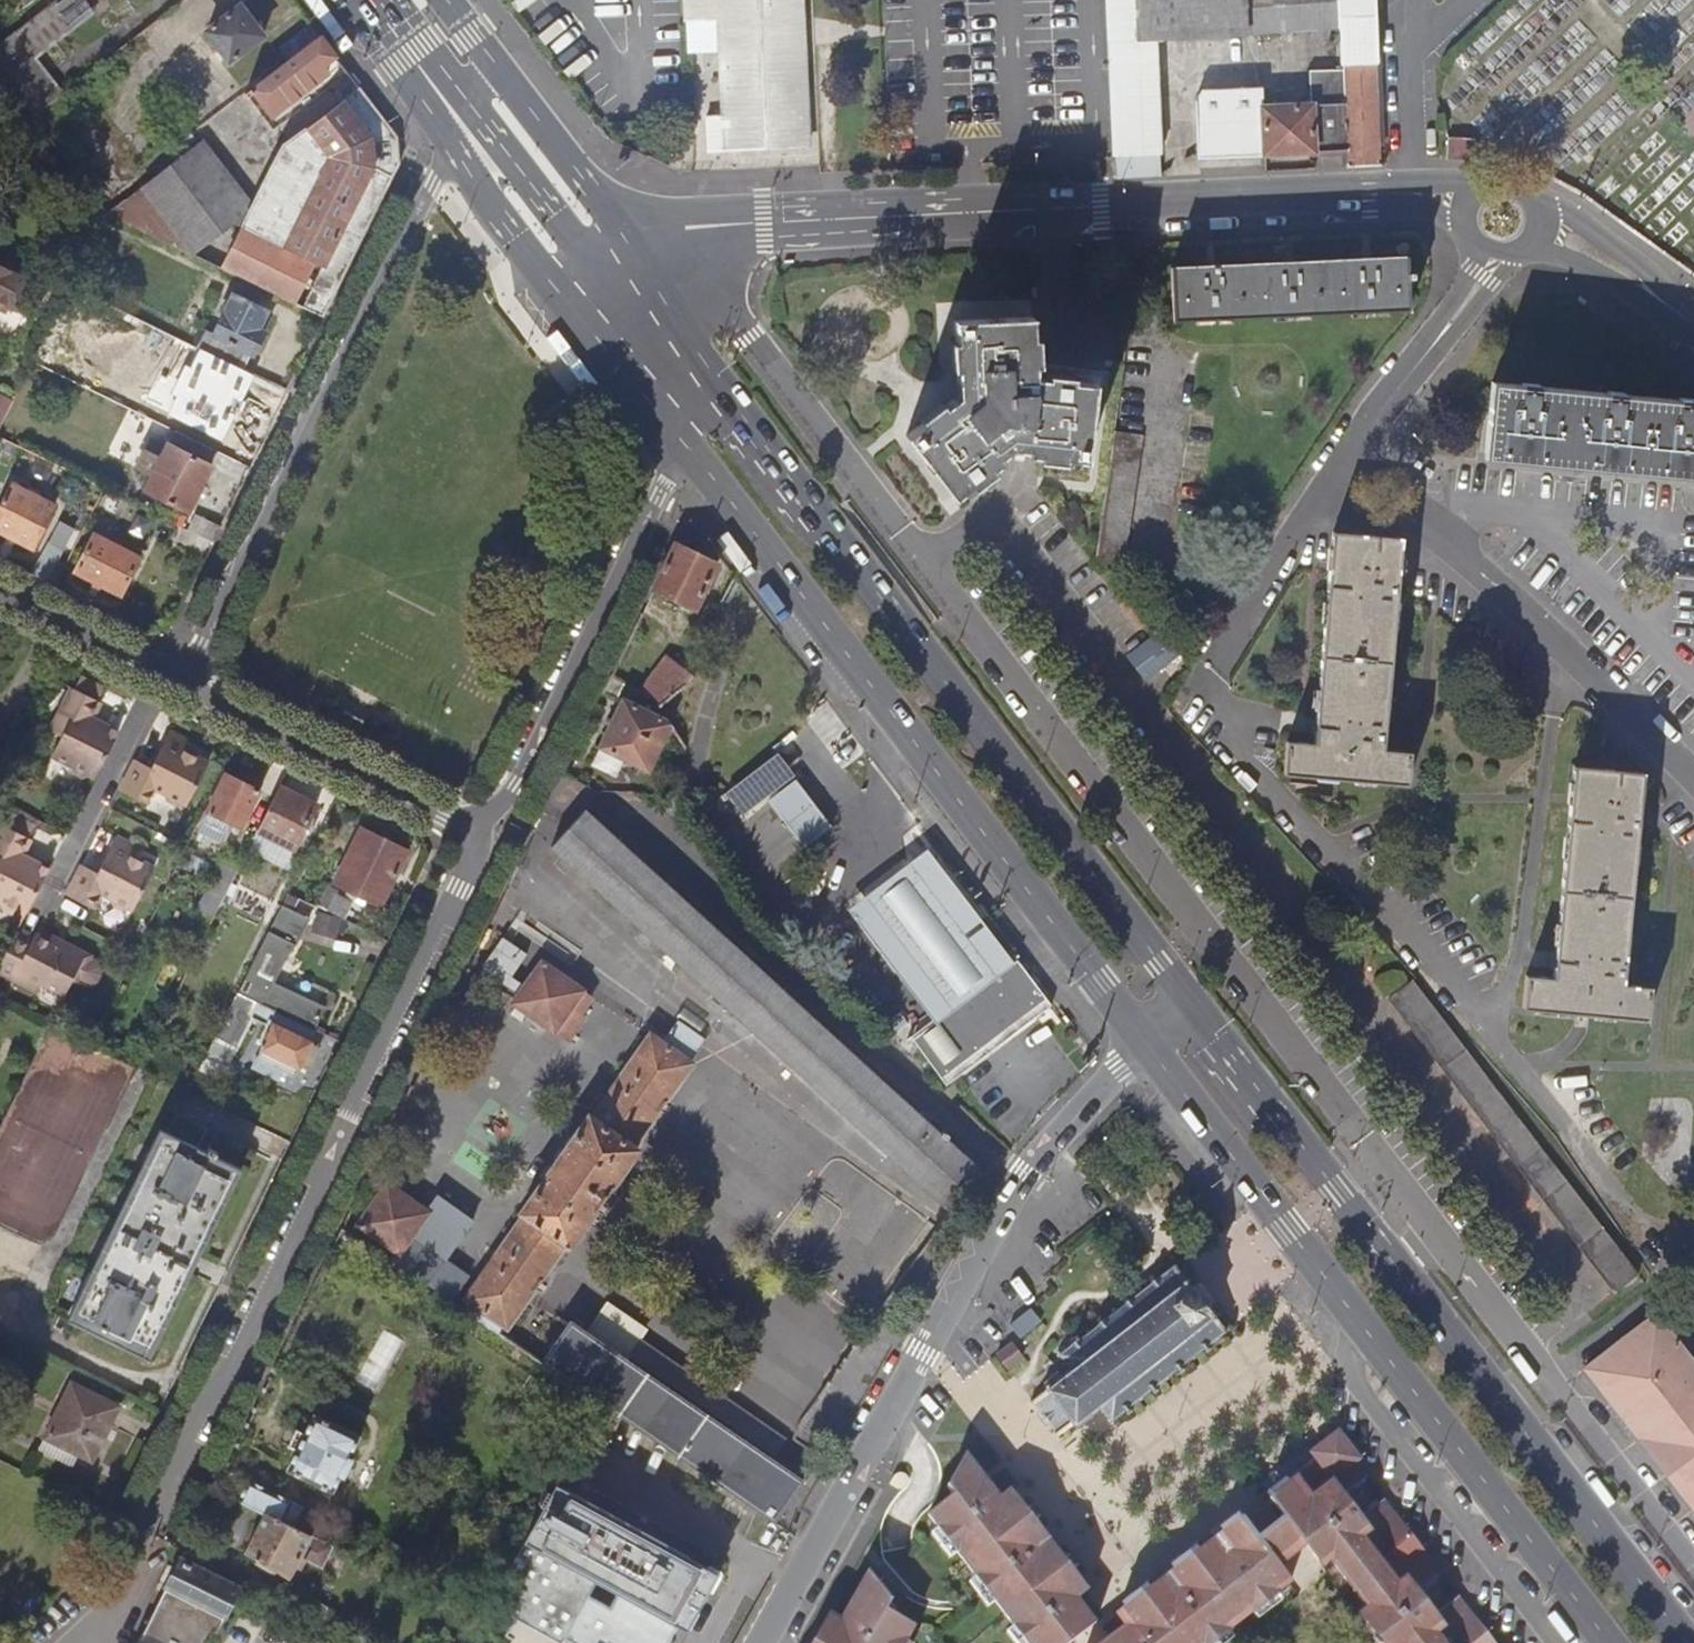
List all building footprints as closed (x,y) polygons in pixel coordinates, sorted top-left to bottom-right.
[(0,46),(0,73),(32,115),(60,93),(30,54),(53,37),(47,30),(87,0),(59,0),(0,46)] [(687,21),(663,22),(662,4),(613,6),(618,116),(669,114),(666,49),(722,47),(725,151),(806,146),(799,0),(685,0),(687,21)] [(1346,167),(1381,165),(1381,158),(1373,0),(1107,0),(1117,178),(1164,176),(1156,37),(1337,28),(1339,66),(1305,67),(1307,98),(1200,105),(1203,156),(1346,149),(1346,167)] [(231,64),(263,40),(241,10),(208,34),(231,64)] [(240,75),(251,90),(322,39),(310,24),(240,75)] [(326,71),(339,61),(322,39),(251,90),(206,124),(215,136),(260,103),(274,121),(331,78),(326,71)] [(257,202),(208,263),(321,321),(397,169),(399,141),(363,94),(300,140),(323,171),(285,250),(245,230),(262,205),(257,202)] [(204,136),(134,189),(172,245),(189,252),(253,203),(204,136)] [(1410,306),(1409,255),(1174,264),(1177,317),(1410,306)] [(8,306),(30,317),(44,290),(0,268),(0,302),(8,306)] [(232,297),(203,354),(241,373),(263,331),(256,327),(262,312),(232,297)] [(1042,378),(1044,320),(958,327),(962,378),(967,379),(966,393),(962,397),(961,395),(912,433),(934,463),(962,504),(1000,476),(1002,464),(1014,455),(1031,457),(1043,468),(1090,466),(1102,388),(1042,378)] [(1490,379),(1484,450),(1693,469),(1693,397),(1490,379)] [(1,430),(14,395),(0,389),(0,429),(1,430)] [(1142,429),(1116,426),(1100,552),(1125,556),(1142,429)] [(153,470),(159,450),(144,445),(138,466),(153,470)] [(211,465),(171,445),(149,490),(190,510),(211,465)] [(212,465),(243,480),(249,467),(218,451),(212,465)] [(55,510),(16,489),(0,519),(0,529),(36,548),(55,510)] [(199,515),(191,532),(212,543),(220,526),(199,515)] [(1379,745),(1400,535),(1333,529),(1312,740),(1281,737),(1278,772),(1404,784),(1408,749),(1379,745)] [(52,531),(44,546),(61,554),(68,540),(52,531)] [(142,556),(99,535),(79,573),(123,595),(142,556)] [(47,581),(61,554),(44,546),(31,572),(47,581)] [(715,573),(674,550),(653,594),(695,615),(715,573)] [(1123,572),(1125,556),(1100,552),(1121,575),(1123,572)] [(1159,629),(1129,652),(1148,677),(1178,654),(1159,629)] [(664,662),(638,698),(658,708),(691,679),(664,662)] [(80,674),(74,687),(98,699),(105,687),(80,674)] [(657,758),(670,733),(656,710),(658,708),(638,698),(608,684),(602,697),(623,707),(594,767),(620,780),(628,765),(658,780),(666,762),(657,758)] [(102,701),(98,699),(74,687),(52,729),(64,735),(53,755),(68,764),(68,769),(84,777),(90,775),(94,777),(119,729),(94,716),(102,701)] [(192,739),(173,730),(153,768),(137,760),(120,791),(147,805),(155,788),(165,793),(166,798),(182,806),(186,804),(191,806),(213,763),(187,750),(192,739)] [(1617,981),(1641,774),(1571,766),(1547,973),(1520,969),(1516,1005),(1641,1019),(1645,984),(1617,981)] [(259,791),(227,776),(210,814),(242,828),(259,791)] [(795,778),(765,801),(800,847),(830,823),(795,778)] [(314,808),(277,790),(258,829),(295,847),(314,808)] [(570,806),(554,797),(533,840),(736,1025),(946,1217),(979,1179),(944,1147),(948,1142),(941,1136),(937,1140),(679,905),(691,891),(646,850),(635,863),(570,806)] [(1,826),(26,839),(33,826),(8,813),(1,826)] [(26,839),(1,826),(0,828),(0,912),(9,916),(18,913),(23,916),(47,868),(23,855),(30,841),(26,839)] [(403,852),(358,830),(340,868),(385,890),(403,852)] [(82,868),(65,900),(91,913),(99,896),(109,901),(111,907),(125,915),(131,912),(136,914),(158,871),(132,858),(136,848),(116,838),(97,876),(82,868)] [(931,1021),(1007,961),(920,847),(844,908),(931,1021)] [(216,880),(229,887),(245,856),(231,849),(216,880)] [(307,924),(280,911),(238,994),(315,1031),(326,1007),(274,981),(292,945),(297,947),(307,924)] [(38,929),(34,936),(59,949),(62,941),(38,929)] [(62,941),(59,949),(34,936),(31,942),(14,933),(0,960),(0,976),(40,997),(45,988),(67,998),(74,984),(82,987),(90,986),(95,983),(97,980),(98,977),(97,972),(95,966),(92,962),(87,959),(89,955),(62,941)] [(513,978),(525,945),(501,936),(488,968),(513,978)] [(1007,961),(931,1021),(909,1038),(944,1083),(1049,1001),(1014,956),(1007,961)] [(580,1022),(588,1007),(591,1002),(540,975),(518,1015),(573,1046),(585,1025),(580,1022)] [(1413,980),(1390,999),(1620,1290),(1642,1272),(1413,980)] [(291,1078),(315,1031),(238,994),(215,1041),(237,1052),(254,1018),(270,1026),(254,1061),(291,1078)] [(892,1014),(873,1029),(883,1038),(900,1025),(892,1014)] [(672,1025),(666,1035),(694,1050),(699,1043),(672,1025)] [(469,1302),(461,1312),(500,1339),(562,1249),(565,1251),(633,1152),(629,1150),(686,1068),(683,1066),(694,1050),(666,1035),(657,1048),(646,1040),(590,1121),(587,1120),(520,1217),(523,1220),(466,1300),(469,1302)] [(159,1049),(151,1045),(139,1069),(147,1073),(159,1049)] [(184,1076),(178,1089),(187,1094),(188,1094),(195,1081),(184,1076)] [(206,1132),(176,1116),(84,1299),(71,1326),(142,1361),(235,1170),(197,1151),(206,1132)] [(398,1253),(389,1264),(392,1265),(409,1277),(449,1304),(467,1280),(443,1263),(472,1223),(438,1199),(427,1213),(391,1188),(362,1226),(398,1253)] [(363,1270),(372,1253),(342,1232),(332,1253),(363,1270)] [(1212,1344),(1221,1337),(1231,1329),(1228,1325),(1226,1326),(1217,1314),(1221,1311),(1217,1307),(1213,1310),(1210,1307),(1214,1304),(1210,1299),(1207,1301),(1199,1291),(1202,1288),(1197,1283),(1193,1285),(1191,1281),(1195,1278),(1191,1273),(1186,1276),(1179,1267),(1181,1265),(1178,1262),(1174,1265),(1159,1276),(1154,1271),(1149,1275),(1154,1281),(1145,1288),(1142,1284),(1136,1289),(1139,1293),(1133,1297),(1128,1291),(1122,1296),(1127,1302),(1119,1308),(1116,1305),(1112,1308),(1114,1311),(1106,1317),(1101,1312),(1095,1317),(1100,1322),(1092,1328),(1089,1325),(1084,1329),(1087,1333),(1080,1338),(1075,1332),(1069,1337),(1074,1343),(1063,1350),(1061,1347),(1057,1351),(1071,1369),(1063,1374),(1059,1370),(1042,1382),(1047,1389),(1030,1401),(1033,1405),(1036,1404),(1056,1430),(1054,1432),(1058,1437),(1074,1424),(1079,1429),(1095,1416),(1091,1412),(1099,1405),(1112,1423),(1117,1420),(1114,1418),(1126,1410),(1130,1415),(1135,1411),(1131,1404),(1138,1399),(1141,1403),(1146,1399),(1144,1395),(1152,1389),(1157,1394),(1162,1390),(1158,1385),(1166,1379),(1168,1381),(1172,1378),(1170,1375),(1180,1368),(1184,1374),(1190,1369),(1186,1363),(1192,1358),(1195,1361),(1200,1357),(1198,1354),(1205,1348),(1210,1354),(1216,1349),(1212,1344)] [(595,1319),(636,1345),(649,1324),(609,1298),(595,1319)] [(1658,1310),(1589,1363),(1693,1501),(1693,1356),(1658,1310)] [(570,1322),(541,1367),(578,1392),(596,1404),(771,1524),(801,1479),(570,1322)] [(1006,1366),(1020,1356),(1009,1341),(995,1352),(1006,1366)] [(69,1388),(37,1453),(65,1467),(70,1456),(87,1464),(114,1410),(69,1388)] [(569,1405),(589,1419),(596,1404),(578,1392),(569,1405)] [(354,1441),(311,1419),(301,1439),(293,1435),(285,1451),(293,1455),(285,1472),(329,1495),(337,1479),(342,1482),(350,1464),(345,1461),(354,1441)] [(1464,1598),(1443,1615),(1425,1592),(1447,1575),(1389,1501),(1368,1518),(1352,1498),(1373,1480),(1360,1462),(1364,1459),(1343,1432),(1316,1453),(1312,1457),(1307,1451),(1298,1458),(1302,1463),(1267,1490),(1290,1521),(1295,1527),(1290,1531),(1299,1543),(1304,1539),(1309,1545),(1325,1567),(1334,1560),(1373,1611),(1365,1618),(1384,1642),(1499,1642),(1464,1598)] [(1312,1447),(1307,1451),(1312,1457),(1316,1453),(1312,1447)] [(967,1456),(949,1488),(955,1498),(931,1516),(1029,1642),(1073,1642),(1096,1625),(1078,1601),(1089,1592),(1013,1492),(1001,1501),(967,1456)] [(1263,1485),(1267,1490),(1302,1463),(1298,1458),(1263,1485)] [(300,1511),(226,1471),(215,1492),(260,1515),(289,1531),(300,1511)] [(557,1479),(549,1494),(543,1491),(533,1508),(539,1512),(490,1601),(562,1642),(565,1637),(575,1642),(667,1642),(677,1625),(685,1630),(717,1575),(557,1479)] [(317,1567),(325,1550),(289,1531),(260,1515),(240,1556),(285,1581),(297,1556),(317,1567)] [(1293,1583),(1280,1567),(1261,1542),(1245,1521),(1237,1528),(1233,1522),(1223,1529),(1227,1535),(1213,1546),(1203,1554),(1188,1565),(1178,1573),(1163,1585),(1153,1592),(1138,1603),(1128,1610),(1120,1616),(1128,1627),(1107,1642),(1214,1642),(1293,1583)] [(1295,1527),(1290,1521),(1261,1542),(1280,1567),(1309,1545),(1304,1539),(1299,1543),(1290,1531),(1295,1527)] [(140,1642),(217,1642),(242,1592),(183,1562),(140,1642)] [(828,1617),(814,1642),(905,1642),(913,1628),(886,1613),(892,1603),(869,1577),(842,1625),(828,1617)] [(498,1641),(502,1642),(575,1642),(565,1637),(562,1642),(490,1601),(485,1610),(508,1623),(498,1641)]
